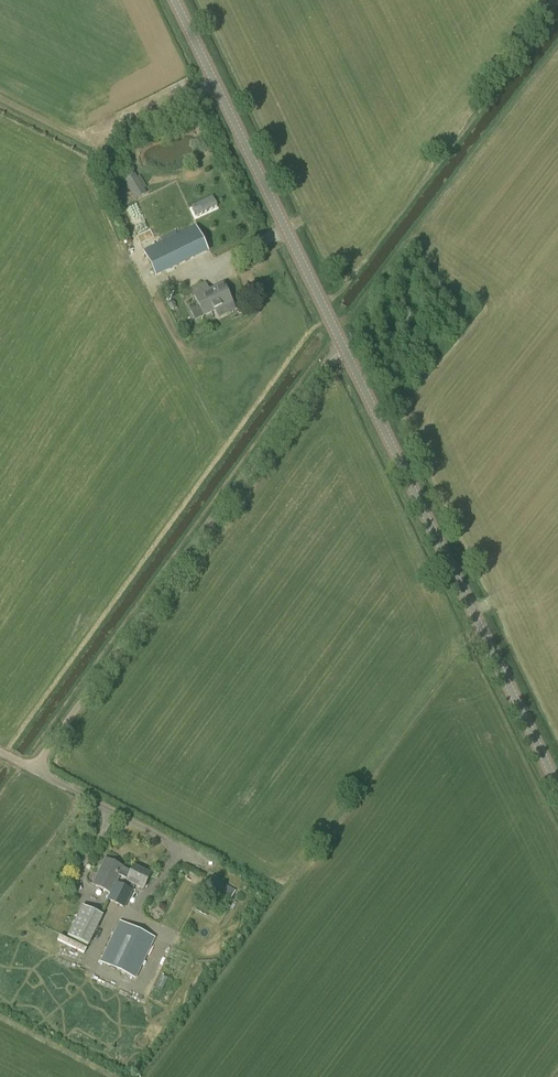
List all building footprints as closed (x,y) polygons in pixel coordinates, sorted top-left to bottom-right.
[(134,173),(123,180),(135,200),(146,193),(134,173)] [(195,215),(217,205),(213,197),(192,207),(195,215)] [(139,204),(129,211),(135,220),(145,214),(139,204)] [(144,252),(155,276),(207,251),(196,227),(144,252)] [(260,237),(264,248),(283,241),(279,231),(260,237)] [(235,308),(223,284),(209,291),(205,283),(191,290),(203,316),(215,310),(218,316),(235,308)] [(173,300),(170,300),(168,302),(167,303),(170,308),(174,309),(176,305),(173,300)] [(247,309),(244,303),(237,307),(240,312),(247,309)] [(105,859),(92,885),(109,893),(106,900),(125,909),(133,891),(116,882),(119,876),(127,880),(126,881),(143,889),(150,875),(133,867),(131,871),(105,859)] [(230,900),(235,891),(211,877),(206,887),(230,900)] [(159,898),(169,892),(161,879),(151,885),(159,898)] [(68,936),(88,946),(103,916),(83,906),(68,936)] [(135,979),(155,937),(120,920),(100,962),(135,979)] [(88,961),(78,955),(84,946),(72,939),(60,960),(82,972),(88,961)] [(155,957),(148,980),(158,983),(164,960),(155,957)]
